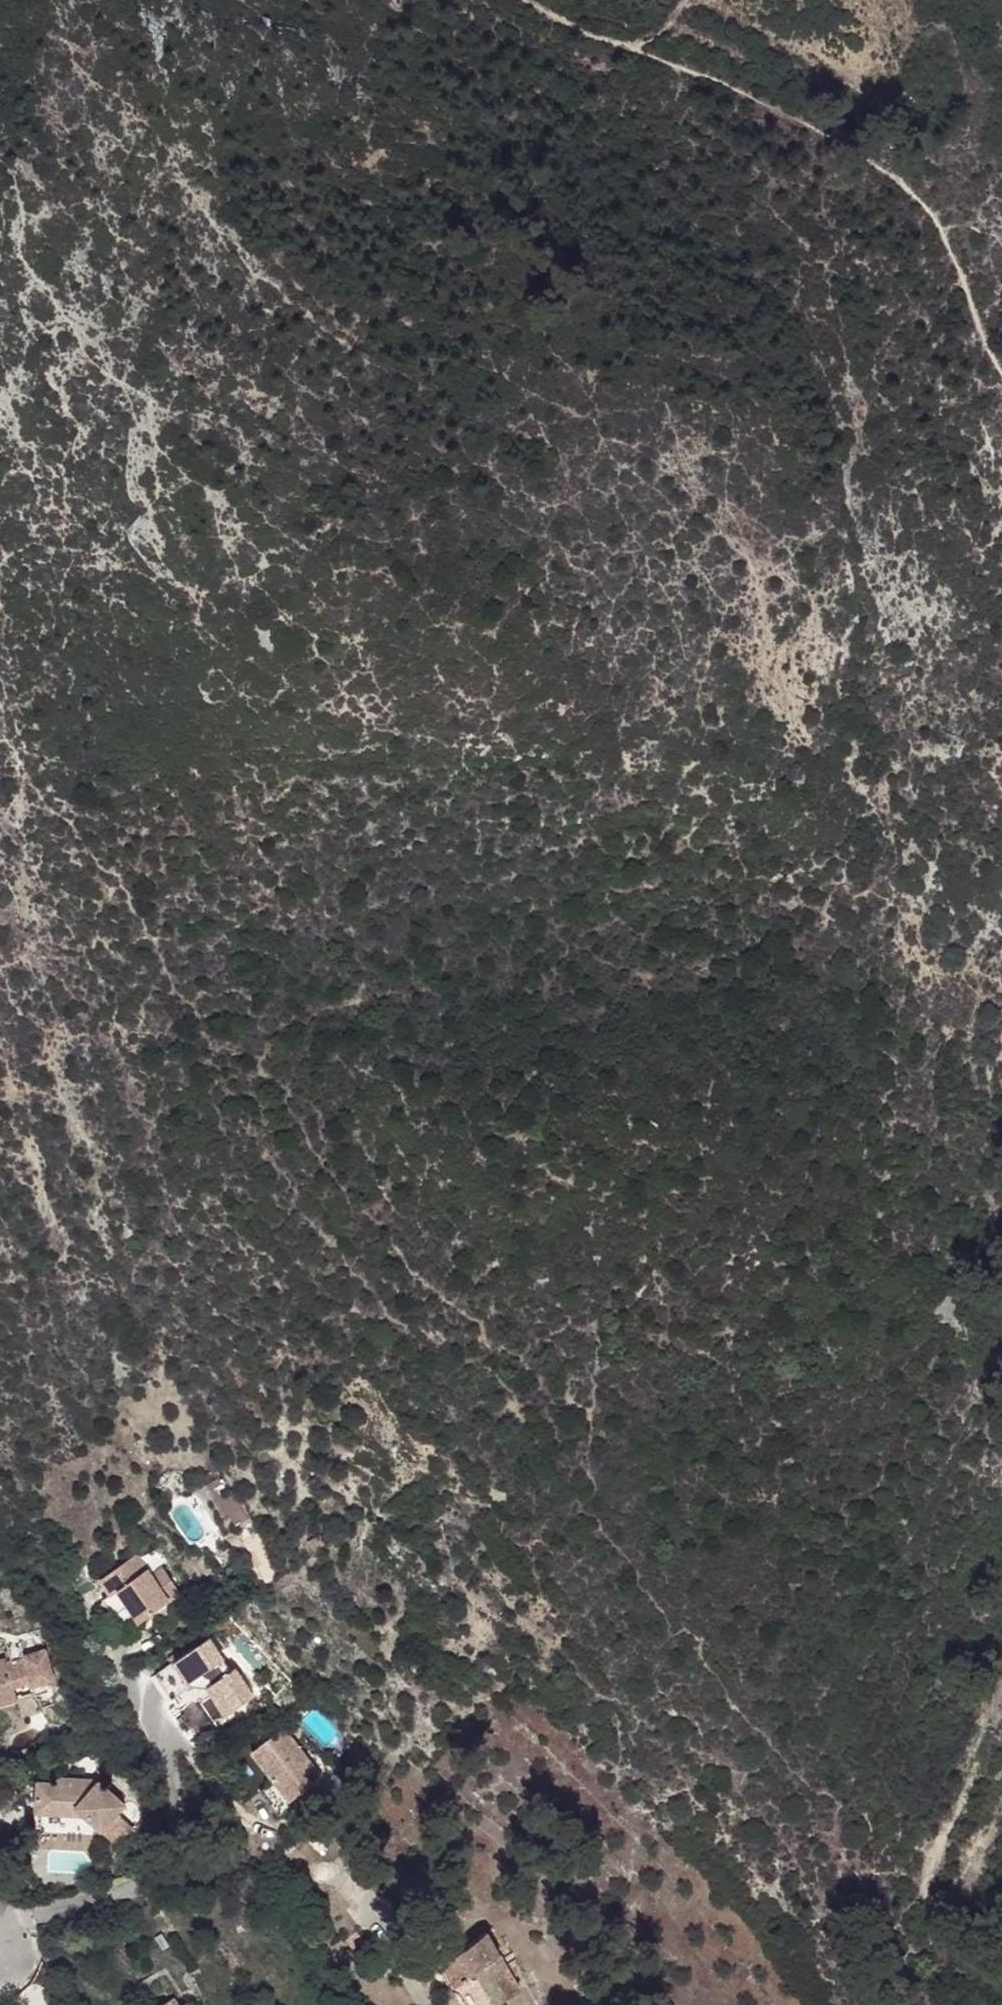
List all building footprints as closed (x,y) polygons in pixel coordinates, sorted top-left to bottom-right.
[(137,1553),(99,1580),(110,1595),(102,1600),(126,1636),(144,1625),(140,1619),(179,1593),(161,1567),(151,1574),(137,1553)] [(156,1674),(172,1699),(189,1687),(186,1683),(202,1673),(210,1685),(207,1687),(225,1715),(253,1696),(235,1669),(231,1671),(219,1654),(226,1649),(215,1635),(182,1657),(171,1664),(156,1674)] [(13,1689),(31,1684),(32,1687),(53,1680),(45,1650),(24,1656),(18,1636),(4,1640),(11,1662),(6,1663),(5,1660),(0,1661),(0,1692),(13,1689)] [(168,1659),(171,1664),(182,1657),(178,1652),(168,1659)] [(13,1689),(0,1692),(0,1706),(17,1701),(13,1689)] [(294,1723),(290,1727),(300,1737),(305,1734),(294,1723)] [(273,1781),(289,1801),(321,1777),(283,1728),(251,1753),(273,1781)] [(357,1746),(348,1754),(358,1766),(367,1757),(357,1746)] [(85,1817),(101,1832),(117,1814),(125,1805),(99,1781),(62,1778),(59,1779),(58,1781),(57,1784),(37,1782),(34,1813),(85,1817)] [(260,1791),(279,1816),(292,1806),(289,1801),(273,1781),(260,1791)] [(112,1842),(119,1849),(135,1830),(117,1814),(101,1832),(112,1842)] [(106,1848),(113,1855),(119,1849),(112,1842),(106,1848)] [(364,1939),(358,1931),(346,1941),(353,1949),(364,1939)] [(456,1987),(476,1972),(496,2004),(497,2004),(520,1991),(486,1933),(443,1965),(456,1987)]
